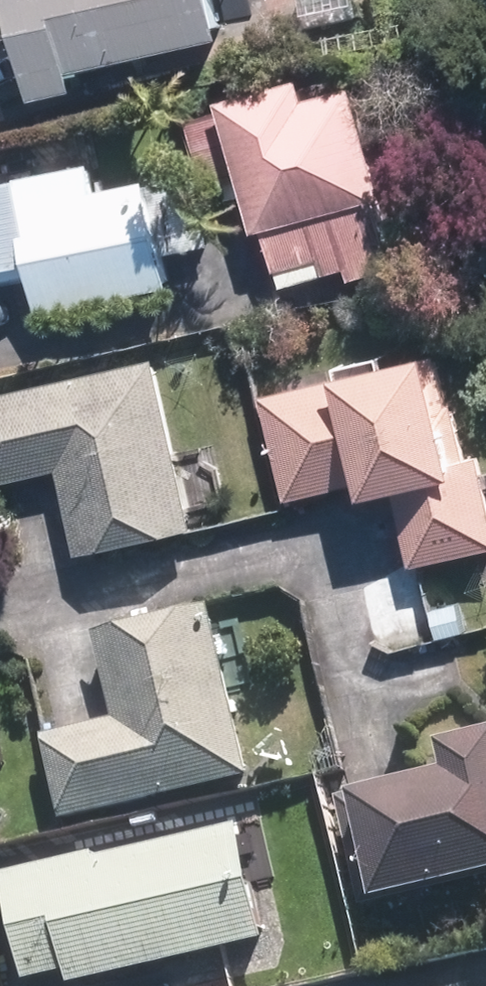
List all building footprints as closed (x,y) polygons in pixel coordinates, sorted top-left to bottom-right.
[(207,0),(0,0),(0,1),(25,101),(70,90),(66,71),(215,35),(207,0)] [(300,28),(356,15),(352,0),(294,0),(300,28)] [(303,96),(299,78),(212,99),(215,113),(186,120),(203,187),(233,179),(246,232),(257,230),(271,286),(340,270),(344,280),(380,270),(372,238),(377,236),(368,202),(375,199),(346,85),(303,96)] [(84,166),(0,184),(0,271),(26,265),(36,314),(166,286),(159,256),(143,181),(90,192),(84,166)] [(256,400),(280,501),(345,486),(348,499),(385,491),(404,568),(485,548),(485,509),(474,457),(461,461),(446,403),(438,404),(427,358),(256,400)] [(187,530),(151,362),(0,394),(0,482),(53,470),(72,555),(187,530)] [(56,822),(243,778),(204,612),(88,639),(108,723),(37,739),(56,822)] [(485,878),(485,734),(427,746),(434,776),(341,796),(365,905),(485,878)] [(259,942),(231,826),(100,857),(98,852),(0,875),(0,900),(20,983),(62,973),(63,985),(73,985),(259,942)]
